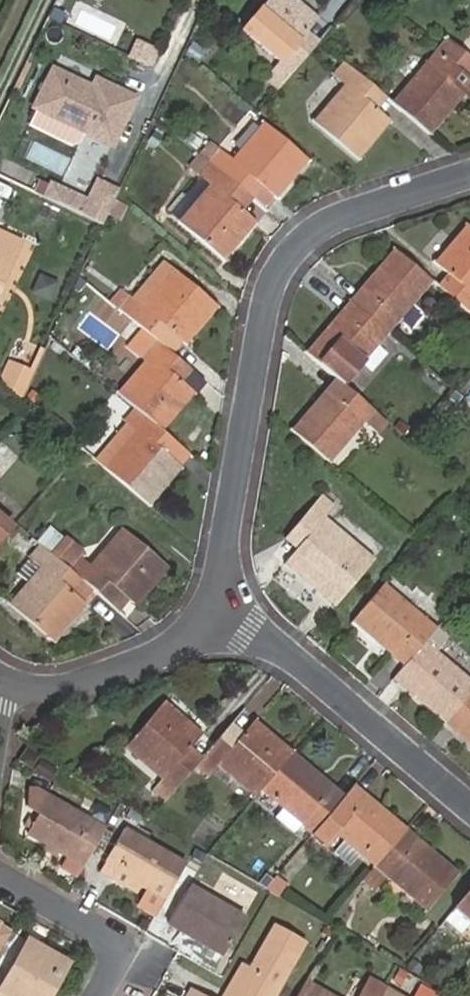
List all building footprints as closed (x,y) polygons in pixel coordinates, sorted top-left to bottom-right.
[(278,90),(308,54),(296,43),(315,18),(293,0),(268,0),(242,31),(279,63),(265,79),(278,90)] [(446,39),(434,52),(469,81),(469,59),(446,39)] [(137,40),(129,56),(153,67),(161,51),(137,40)] [(428,135),(462,97),(468,102),(469,101),(469,81),(434,52),(391,103),(428,135)] [(373,88),(343,62),(332,74),(344,85),(314,123),(356,158),(388,122),(363,100),(373,88)] [(91,87),(52,68),(33,107),(35,108),(83,131),(112,145),(133,98),(95,79),(91,87)] [(35,108),(27,124),(70,145),(77,143),(83,131),(35,108)] [(209,142),(198,154),(240,189),(250,177),(275,197),(306,161),(262,123),(231,159),(209,142)] [(240,189),(198,154),(187,167),(201,178),(209,185),(178,221),(223,259),(254,223),(229,203),(240,189)] [(209,185),(201,178),(170,214),(178,221),(209,185)] [(88,204),(83,215),(102,225),(118,191),(98,182),(88,204)] [(79,200),(52,187),(47,198),(74,211),(79,200)] [(74,211),(83,215),(88,204),(79,200),(74,211)] [(127,207),(116,201),(110,218),(120,223),(127,207)] [(469,314),(469,229),(464,224),(433,262),(457,281),(447,294),(469,314)] [(430,280),(392,248),(349,300),(386,332),(430,280)] [(0,250),(0,283),(13,256),(0,250)] [(120,289),(110,301),(148,333),(158,321),(184,343),(214,307),(171,270),(139,305),(120,289)] [(31,292),(51,300),(60,280),(41,271),(31,292)] [(386,332),(349,300),(306,353),(336,378),(342,384),(386,332)] [(148,356),(117,394),(133,407),(161,431),(193,393),(170,373),(180,360),(148,333),(137,346),(148,356)] [(19,338),(0,377),(0,384),(20,400),(44,349),(19,338)] [(336,378),(290,431),(327,461),(361,420),(371,408),(342,384),(336,378)] [(457,391),(449,399),(456,405),(463,397),(457,391)] [(102,467),(148,506),(180,467),(156,447),(165,434),(161,431),(133,407),(124,420),(135,429),(102,467)] [(386,421),(371,408),(361,420),(377,434),(386,421)] [(333,506),(321,495),(293,530),(304,541),(284,565),(332,606),(372,559),(324,518),(333,506)] [(12,528),(0,518),(0,543),(12,528)] [(70,570),(99,595),(109,583),(133,605),(165,568),(121,531),(91,567),(80,557),(69,569),(70,570)] [(66,536),(51,553),(69,569),(80,557),(84,551),(66,536)] [(51,553),(40,544),(20,569),(29,579),(9,603),(53,641),(84,605),(59,583),(70,570),(69,569),(51,553)] [(384,584),(351,622),(403,666),(424,643),(436,628),(384,584)] [(392,679),(443,722),(469,692),(469,682),(424,643),(403,666),(392,679)] [(443,722),(469,745),(469,692),(443,722)] [(152,789),(164,801),(191,768),(178,757),(198,734),(163,704),(126,746),(162,778),(152,789)] [(259,789),(290,752),(254,721),(234,745),(221,733),(193,766),(206,778),(218,765),(254,794),(259,789)] [(40,749),(27,741),(19,755),(31,764),(40,749)] [(343,796),(290,752),(259,789),(312,833),(343,796)] [(86,860),(107,823),(50,791),(36,783),(29,782),(29,798),(42,805),(29,828),(70,851),(86,860)] [(373,865),(405,829),(352,785),(343,796),(312,833),(322,842),(332,832),(344,841),(359,854),(373,865)] [(168,892),(187,858),(125,822),(105,856),(150,882),(157,886),(168,892)] [(456,872),(405,829),(373,865),(425,909),(456,872)] [(359,854),(344,841),(334,853),(349,867),(359,854)] [(86,860),(70,851),(63,863),(80,872),(86,860)] [(101,862),(146,888),(150,882),(105,856),(101,862)] [(245,912),(191,881),(171,915),(224,948),(245,912)] [(168,892),(157,886),(147,903),(158,909),(168,892)] [(452,908),(469,923),(469,887),(452,908)] [(304,936),(273,919),(249,959),(233,987),(225,983),(218,995),(270,995),(304,936)] [(333,933),(325,927),(321,934),(329,939),(333,933)] [(10,936),(0,930),(0,952),(10,936)] [(60,976),(68,962),(31,939),(0,988),(0,995),(38,995),(53,972),(60,976)] [(233,987),(249,959),(242,955),(225,983),(233,987)] [(60,976),(53,972),(38,995),(47,995),(60,976)] [(309,976),(298,995),(344,995),(309,976)] [(358,995),(383,995),(388,988),(368,977),(358,995)] [(383,995),(415,995),(414,995),(391,982),(388,988),(383,995)] [(193,984),(186,995),(215,995),(193,984)] [(414,995),(415,995),(437,995),(438,995),(420,984),(414,995)]
